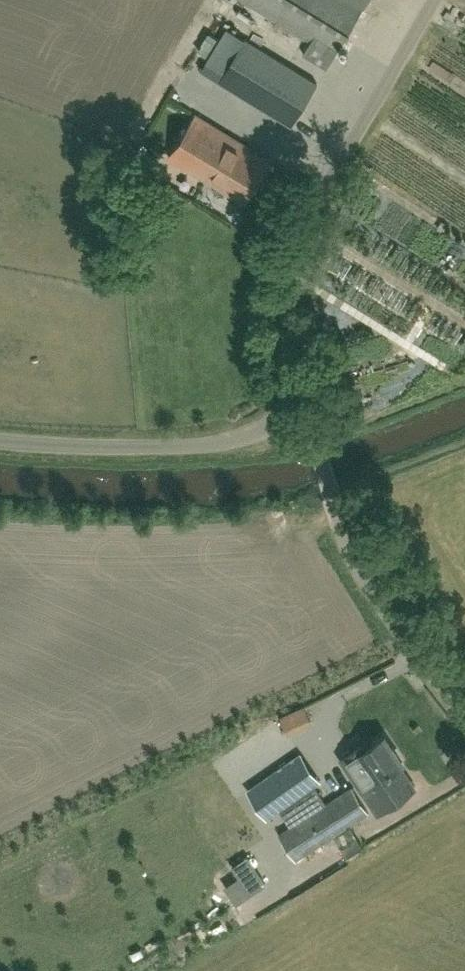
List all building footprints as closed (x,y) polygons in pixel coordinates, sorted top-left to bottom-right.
[(305,53),(327,67),(362,9),(348,0),(246,0),(312,41),(305,53)] [(292,125),(317,83),(245,38),(219,81),(292,125)] [(270,160),(196,114),(170,157),(244,202),(270,160)] [(362,685),(343,695),(347,703),(366,693),(362,685)] [(364,789),(400,764),(403,762),(385,735),(365,749),(363,746),(342,760),(358,783),(359,782),(364,789)] [(269,816),(319,782),(300,755),(250,790),(269,816)] [(364,789),(371,800),(370,801),(379,814),(416,788),(400,764),(364,789)] [(280,834),(297,860),(369,813),(353,787),(280,834)] [(242,801),(228,808),(235,822),(249,815),(242,801)]
